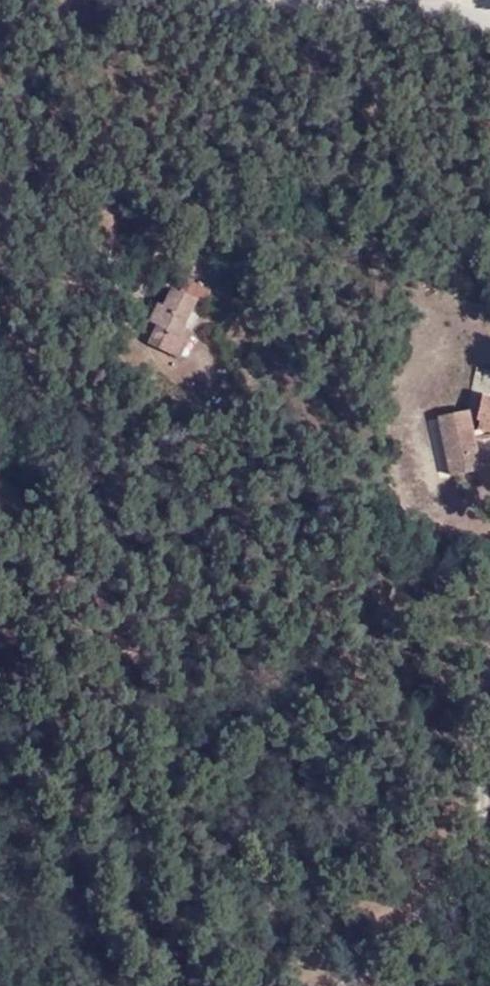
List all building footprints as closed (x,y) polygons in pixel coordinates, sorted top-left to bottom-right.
[(172,288),(164,306),(156,325),(148,343),(182,358),(193,334),(185,330),(198,301),(205,305),(213,289),(189,279),(182,292),(172,288)] [(156,325),(164,306),(158,303),(149,322),(156,325)] [(484,395),(479,419),(482,419),(479,432),(476,431),(472,410),(440,417),(452,477),(484,471),(478,443),(489,440),(489,397),(484,395)]
